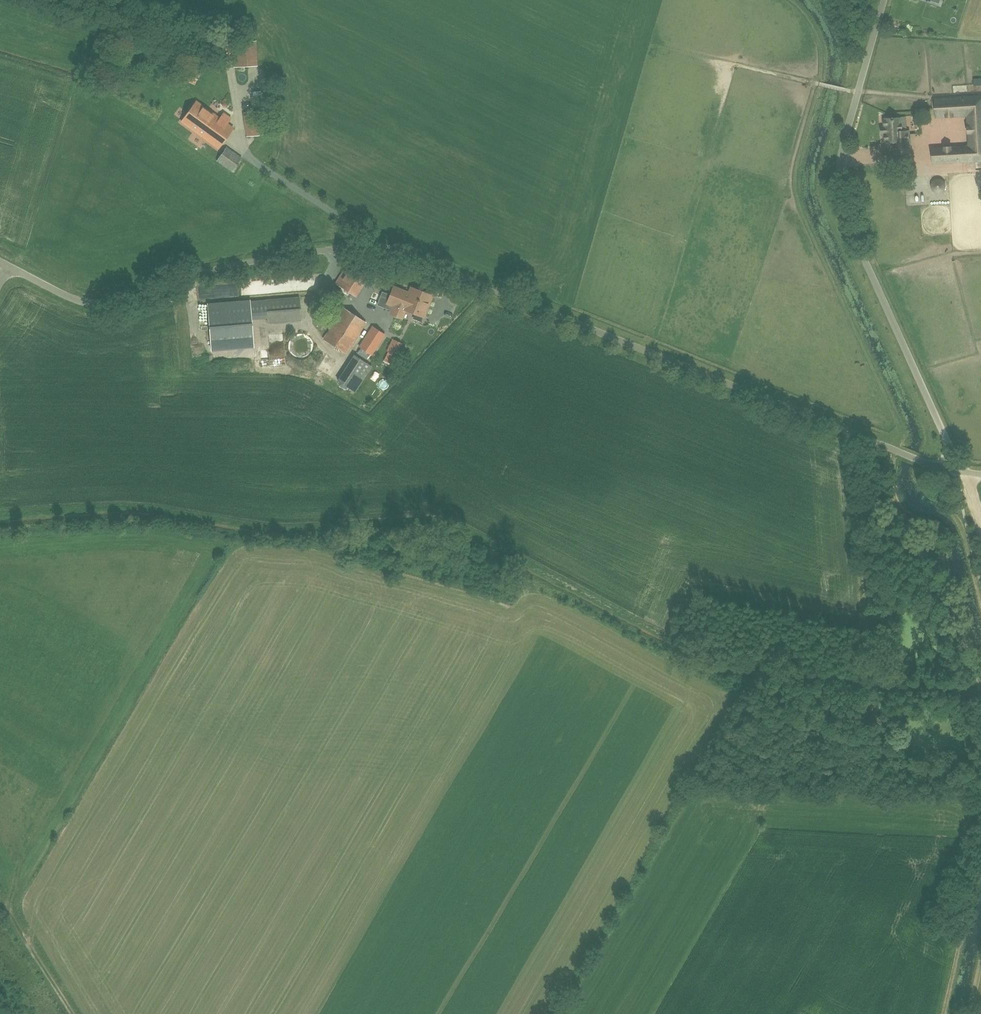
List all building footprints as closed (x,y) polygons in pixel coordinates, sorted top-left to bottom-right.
[(233,68),(257,66),(256,41),(232,42),(233,68)] [(129,66),(134,54),(122,49),(117,61),(129,66)] [(933,163),(980,160),(980,97),(936,100),(937,117),(973,114),(975,146),(932,149),(933,163)] [(219,149),(233,128),(227,124),(231,119),(224,113),(220,119),(196,101),(181,122),(219,149)] [(269,133),(265,109),(243,113),(247,137),(269,133)] [(905,118),(884,119),(885,127),(884,127),(884,134),(885,134),(886,142),(894,141),(895,154),(910,153),(909,131),(903,132),(902,119),(905,118)] [(232,158),(223,170),(230,175),(239,163),(232,158)] [(370,277),(362,272),(348,263),(336,284),(357,298),(370,277)] [(402,318),(405,310),(424,317),(432,296),(411,287),(409,293),(393,287),(387,304),(394,307),(391,314),(402,318)] [(300,297),(208,304),(211,349),(254,346),(252,319),(268,318),(268,323),(301,320),(300,297)] [(346,353),(366,323),(344,308),(324,339),(346,353)] [(372,356),(385,335),(373,327),(360,347),(372,356)] [(389,352),(384,362),(390,365),(395,355),(396,356),(402,344),(394,340),(388,352),(389,352)] [(355,356),(338,381),(355,392),(372,367),(355,356)]
